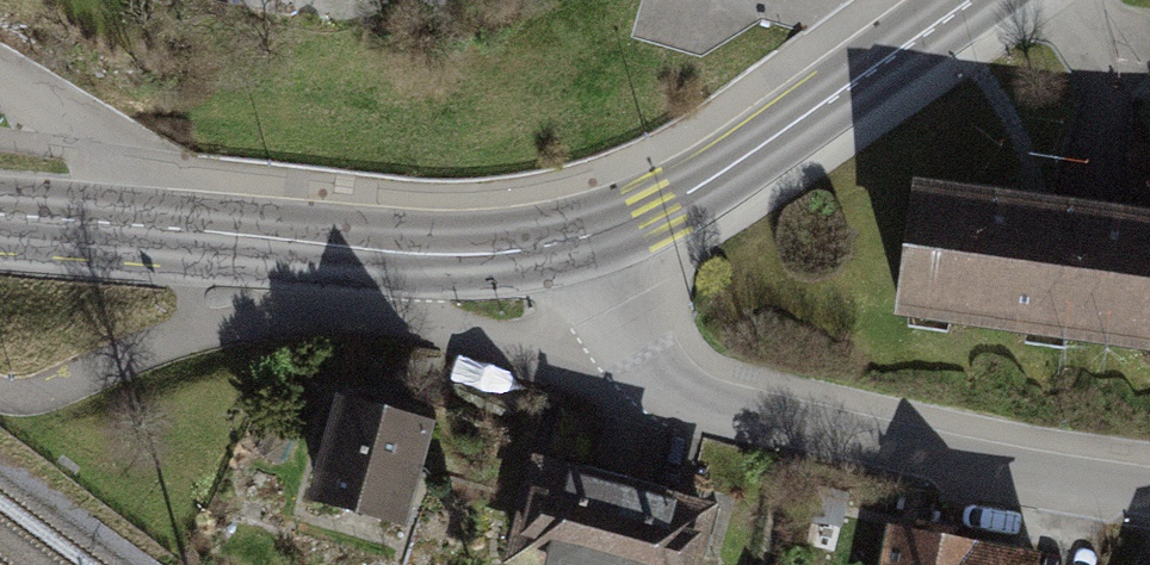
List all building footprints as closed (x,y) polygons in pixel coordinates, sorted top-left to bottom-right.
[(1098,352),(1117,221),(896,192),(870,320),(1098,352)] [(1098,352),(1149,358),(1149,226),(1117,221),(1098,352)] [(430,426),(336,395),(301,499),(395,530),(430,426)] [(539,456),(511,555),(546,564),(601,564),(625,480),(539,456)] [(625,480),(601,564),(688,564),(705,502),(625,480)] [(910,519),(900,564),(1014,564),(1019,543),(910,519)]
